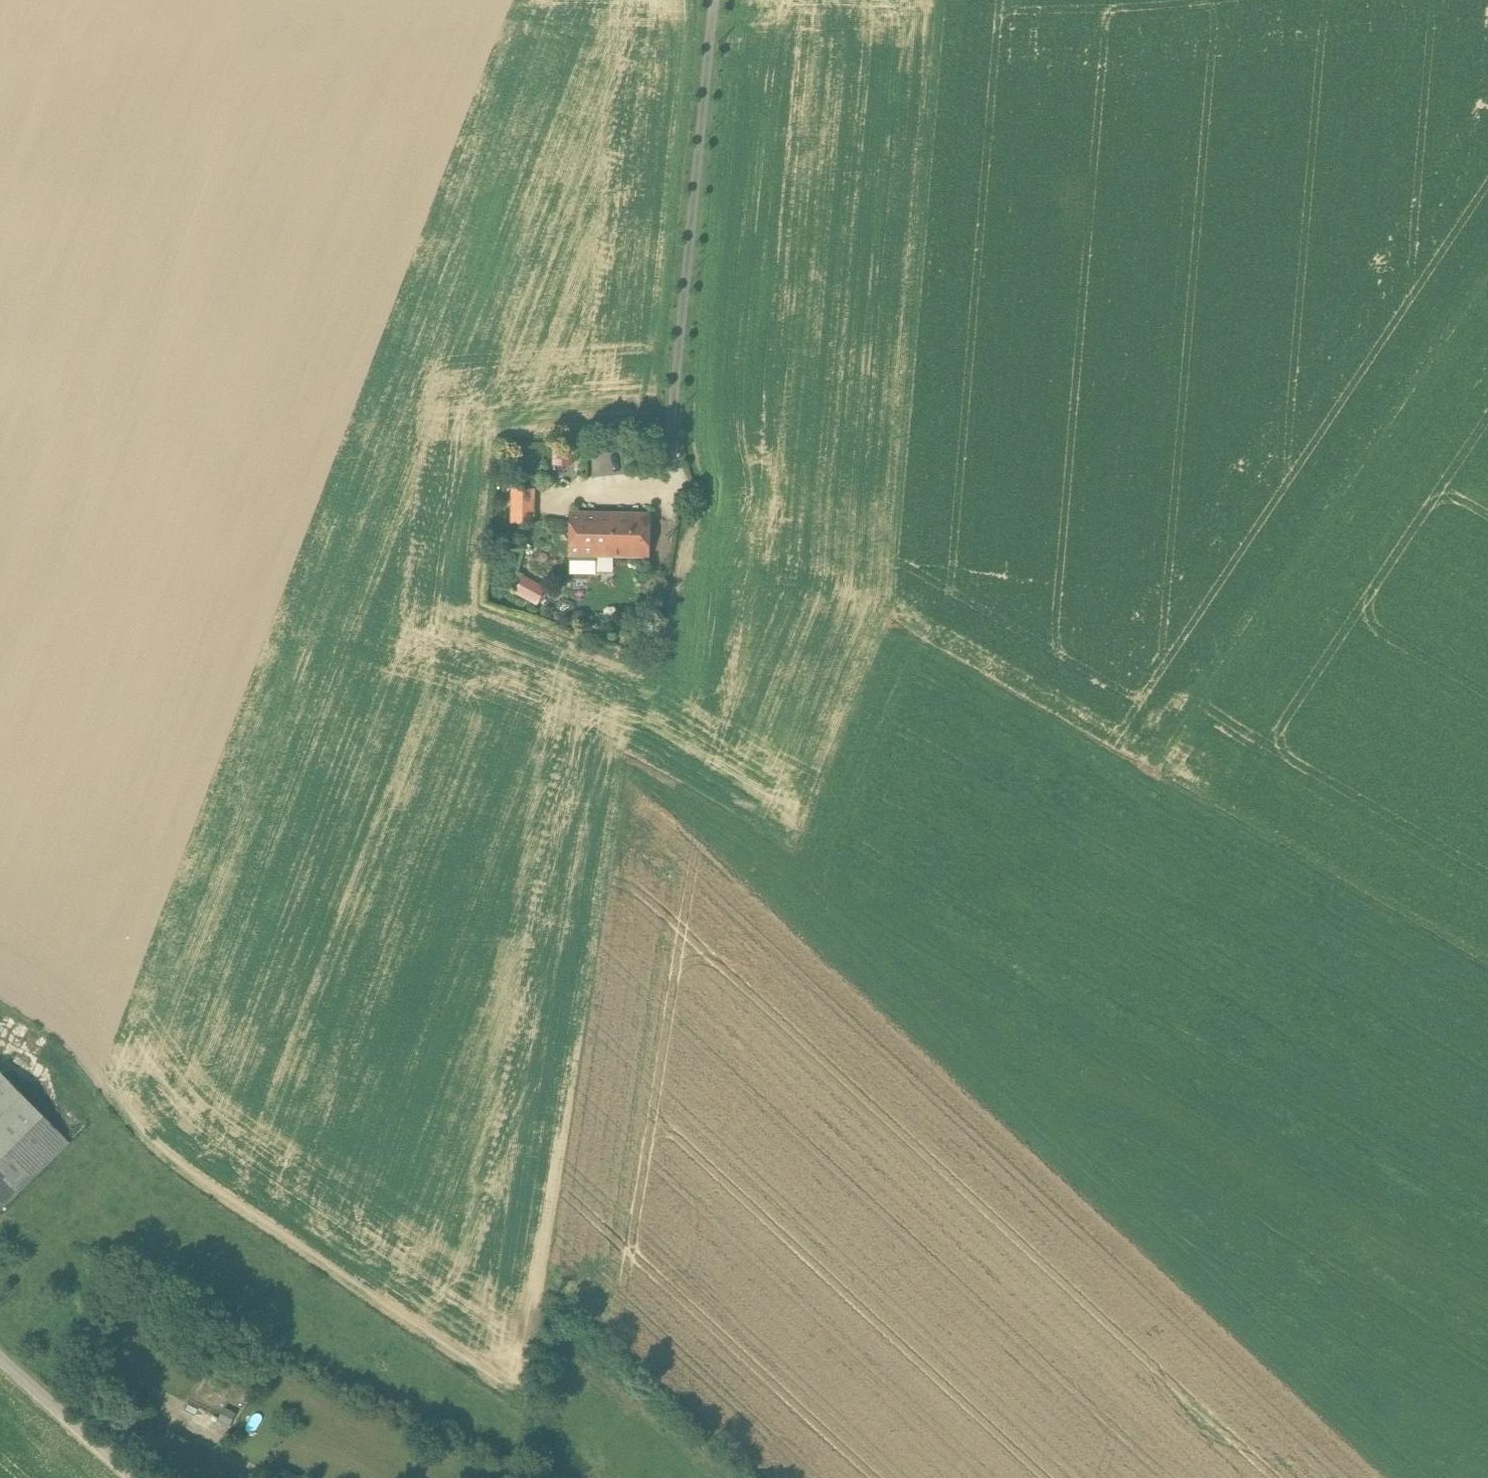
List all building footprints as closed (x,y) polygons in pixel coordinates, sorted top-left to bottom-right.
[(512,477),(512,489),(534,489),(534,477),(512,477)] [(512,489),(511,523),(534,523),(534,489),(512,489)] [(649,513),(570,512),(569,556),(570,556),(570,572),(596,573),(596,556),(649,557),(649,513)] [(523,576),(515,592),(537,604),(545,588),(523,576)] [(0,1074),(0,1158),(44,1115),(2,1073),(0,1074)] [(0,1158),(0,1209),(69,1141),(44,1115),(0,1158)] [(245,1364),(233,1359),(228,1369),(240,1375),(245,1364)] [(147,1385),(143,1392),(160,1402),(164,1395),(147,1385)] [(239,1415),(224,1407),(219,1416),(234,1424),(239,1415)] [(221,1466),(213,1477),(240,1477),(221,1466)]
